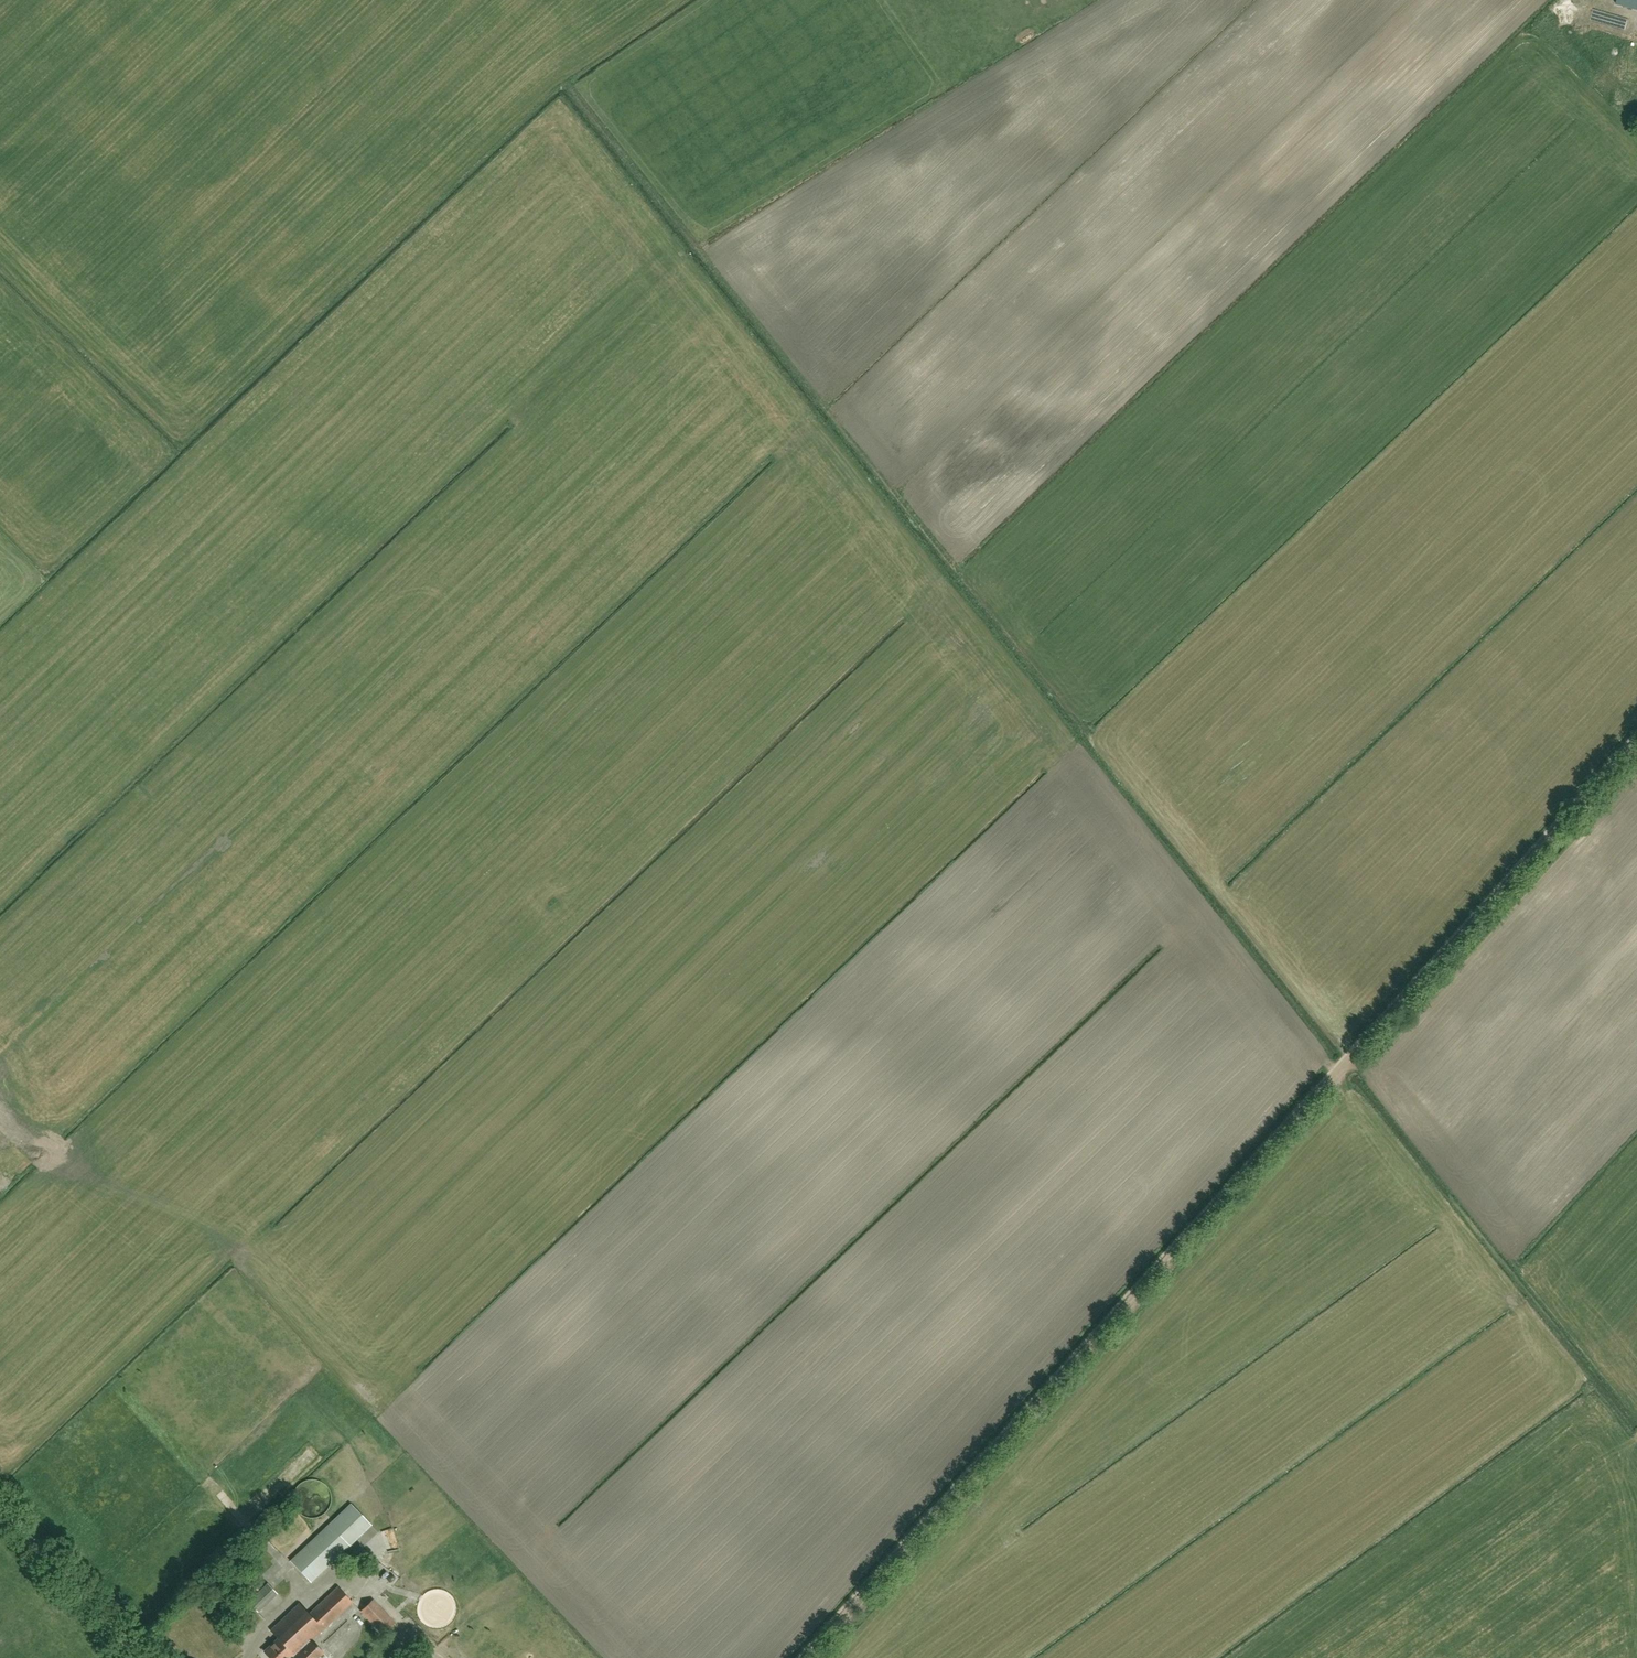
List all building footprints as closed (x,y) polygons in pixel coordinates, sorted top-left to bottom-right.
[(1616,4),(1636,10),(1636,0),(1617,0),(1616,4)] [(331,1502),(331,1499),(331,1495),(329,1490),(328,1487),(325,1485),(323,1483),(320,1481),(317,1480),(312,1479),(307,1480),(304,1481),(301,1483),(298,1485),(295,1489),(294,1492),(293,1495),(292,1499),(293,1504),(294,1507),(296,1510),(298,1512),(301,1514),(304,1516),(308,1518),(312,1518),(315,1518),(318,1517),(321,1515),(325,1512),(329,1508),(330,1505),(331,1502)] [(311,1582),(371,1524),(352,1503),(291,1561),(311,1582)] [(266,1584),(247,1602),(257,1612),(276,1594),(266,1584)] [(310,1640),(352,1603),(338,1587),(308,1613),(299,1602),(269,1629),(277,1637),(263,1650),(270,1657),(290,1657),(293,1655),(310,1640)] [(373,1601),(360,1612),(382,1636),(394,1625),(373,1601)] [(310,1640),(293,1655),(295,1657),(315,1657),(321,1652),(310,1640)]
